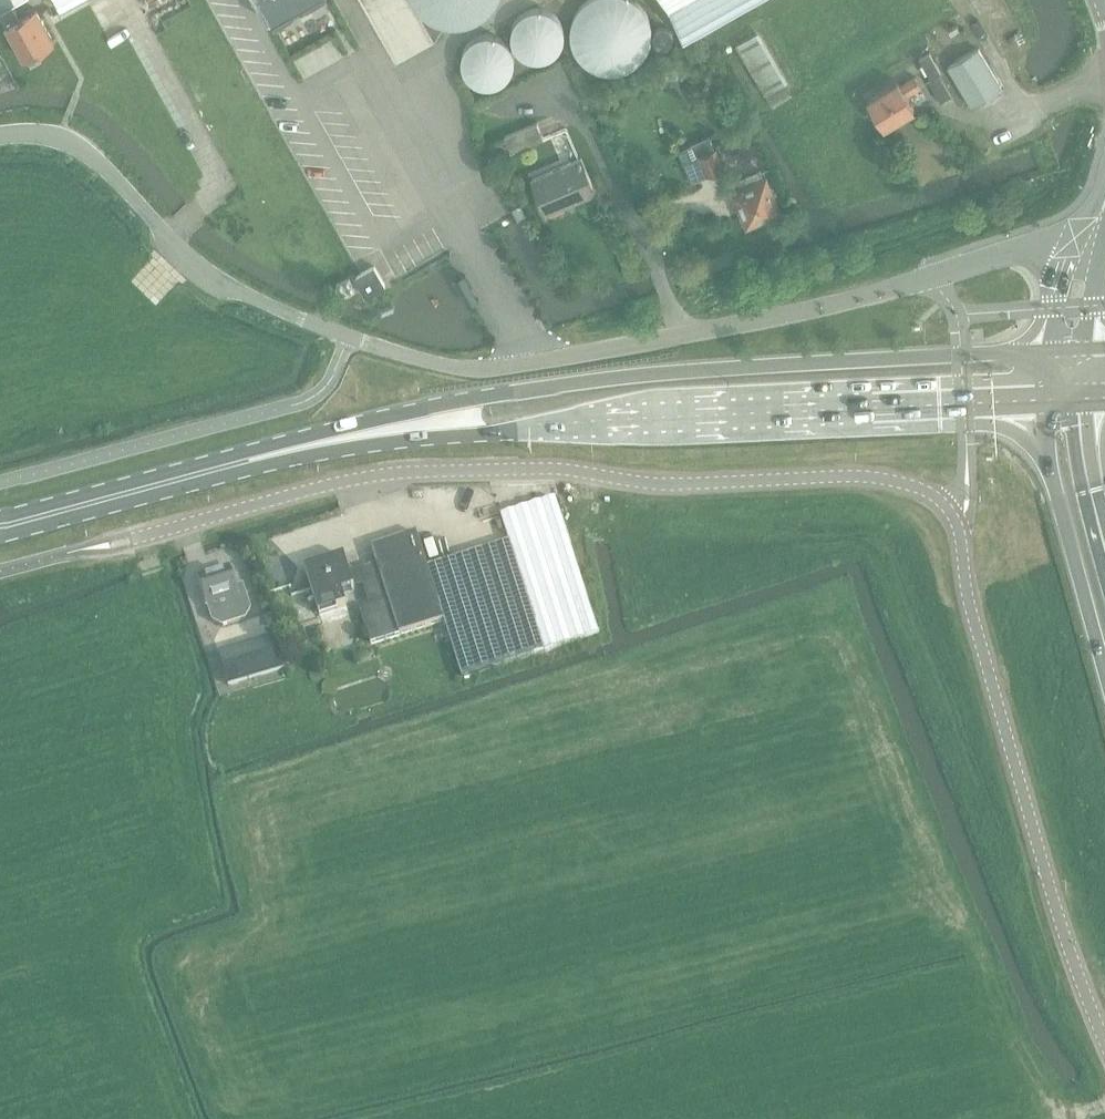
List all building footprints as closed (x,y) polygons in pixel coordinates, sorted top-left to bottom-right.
[(56,42),(38,10),(21,19),(14,7),(27,0),(0,0),(0,13),(25,59),(56,42)] [(62,11),(83,0),(56,0),(62,11)] [(269,22),(273,20),(275,23),(294,13),(292,9),(305,2),(307,6),(317,0),(257,0),(269,22)] [(421,0),(428,5),(435,10),(443,13),(451,14),(460,14),(468,13),(476,10),(483,6),(490,1),(490,0),(421,0)] [(707,20),(742,0),(696,0),(707,20)] [(511,36),(512,41),(512,42),(513,46),(516,50),(519,54),(522,57),(526,59),(530,61),(535,62),(539,62),(544,61),(548,60),(552,58),(556,55),(559,51),(561,47),(563,43),(564,39),(564,34),(563,29),(561,25),(559,20),(555,17),(551,14),(547,11),(542,10),(537,10),(532,10),(527,12),(523,14),(519,18),(516,22),(513,26),(512,31),(511,36)] [(653,38),(653,39),(653,41),(654,42),(655,44),(656,45),(657,46),(658,47),(660,48),(662,48),(663,48),(665,48),(666,47),(668,46),(669,45),(670,44),(671,43),(672,41),(672,39),(672,38),(672,36),(671,35),(671,33),(670,32),(669,31),(667,30),(666,29),(664,29),(662,28),(661,29),(659,29),(658,30),(656,31),(655,32),(654,33),(653,35),(653,36),(653,38)] [(736,45),(772,105),(792,93),(756,33),(736,45)] [(462,65),(462,70),(465,76),(468,79),(471,82),(475,85),(479,87),(483,88),(488,89),(492,88),(497,87),(501,85),(504,83),(508,80),(510,76),(512,72),(514,68),(514,63),(514,59),(513,54),(511,50),(509,46),(506,43),(502,40),(498,38),(494,36),(489,36),(485,36),(480,37),(476,39),(472,41),(469,44),(466,48),(464,52),(462,56),(461,61),(462,65)] [(971,107),(1002,89),(979,52),(949,70),(971,107)] [(933,80),(942,74),(931,55),(921,60),(933,80)] [(941,103),(952,96),(940,76),(930,83),(941,103)] [(907,97),(923,87),(917,78),(901,87),(899,83),(870,100),(878,115),(874,117),(880,127),(884,124),(886,128),(915,111),(907,97)] [(512,153),(544,139),(538,124),(506,137),(512,153)] [(677,150),(692,183),(725,168),(711,135),(677,150)] [(547,214),(597,193),(582,159),(533,180),(547,214)] [(749,225),(781,212),(767,178),(764,179),(761,170),(746,177),(749,185),(734,191),(749,225)] [(368,297),(386,287),(375,268),(357,278),(368,297)] [(337,287),(344,298),(357,290),(350,279),(337,287)] [(370,606),(361,609),(373,645),(445,621),(464,678),(601,632),(555,496),(500,515),(509,541),(429,568),(417,533),(372,548),(377,565),(350,574),(345,557),(306,570),(321,616),(347,607),(343,593),(363,586),(370,606)] [(220,602),(240,596),(232,570),(199,580),(212,621),(224,617),(220,602)] [(227,685),(286,667),(277,636),(218,654),(227,685)]
